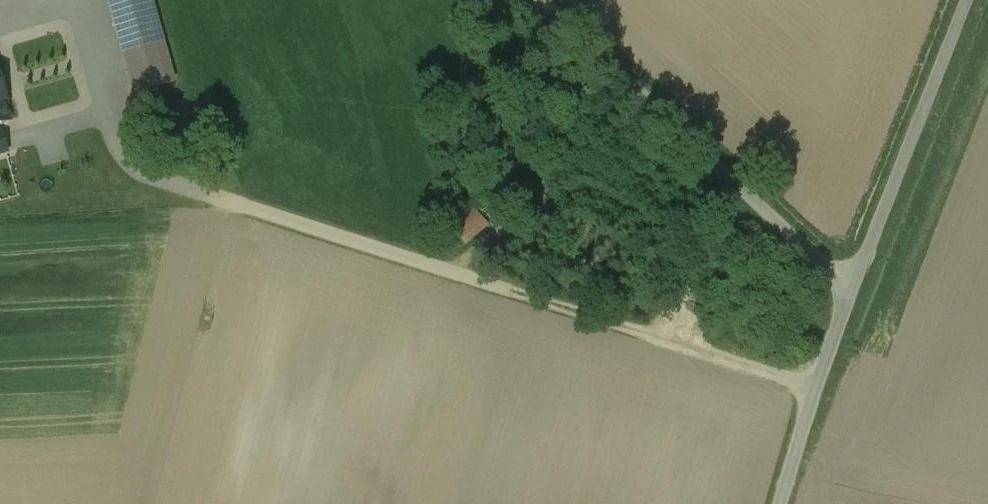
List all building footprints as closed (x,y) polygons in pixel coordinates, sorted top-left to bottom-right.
[(134,92),(174,81),(151,0),(108,0),(134,92)] [(8,122),(4,106),(7,105),(0,82),(0,124),(8,122)] [(475,209),(450,229),(464,247),(489,227),(475,209)]
